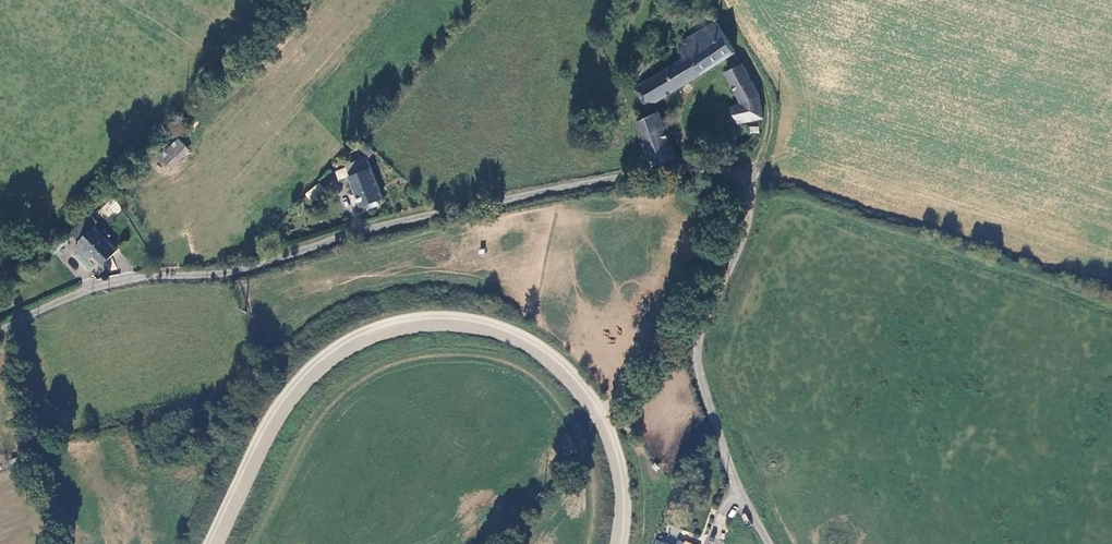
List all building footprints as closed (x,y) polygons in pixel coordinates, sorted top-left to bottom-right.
[(734,53),(715,22),(683,42),(691,55),(636,89),(647,106),(734,53)] [(757,93),(739,64),(725,71),(741,101),(730,106),(740,124),(762,115),(761,106),(757,93)] [(658,111),(633,120),(650,166),(675,158),(658,111)] [(755,138),(759,125),(752,123),(748,135),(755,138)] [(179,146),(167,159),(175,167),(188,154),(179,146)] [(344,164),(360,204),(381,196),(365,156),(344,164)] [(334,171),(337,180),(347,177),(345,168),(334,171)] [(102,204),(103,215),(120,213),(119,202),(102,204)] [(74,246),(89,261),(94,256),(103,266),(117,252),(93,227),(74,246)]
